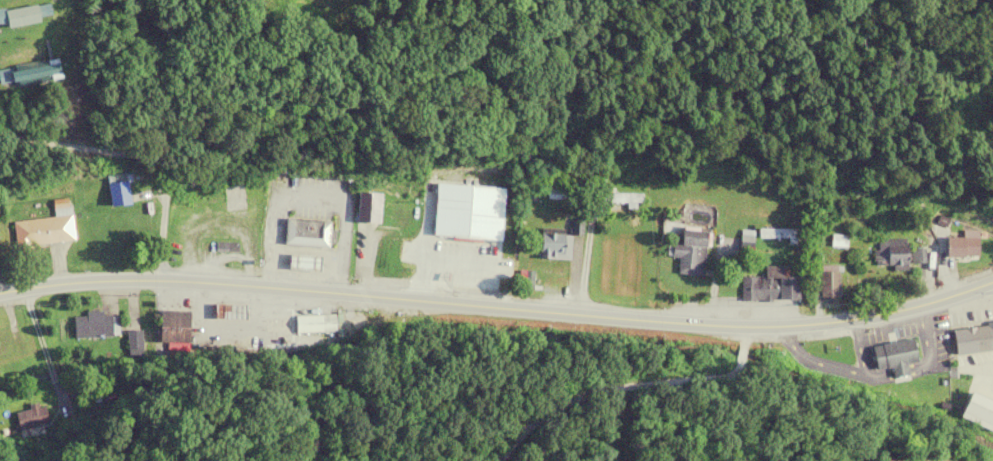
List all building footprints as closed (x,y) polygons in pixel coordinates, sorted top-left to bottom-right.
[(39,22),(36,5),(4,11),(8,28),(39,22)] [(15,87),(60,78),(57,63),(11,72),(15,87)] [(128,205),(127,175),(108,176),(109,206),(128,205)] [(245,208),(243,184),(223,186),(225,209),(245,208)] [(578,191),(547,191),(547,200),(578,200),(578,191)] [(379,223),(380,194),(358,193),(357,223),(379,223)] [(641,195),(598,195),(598,205),(641,205),(641,195)] [(73,243),(69,200),(52,202),(53,218),(13,222),(15,249),(73,243)] [(286,246),(330,246),(331,222),(286,221),(286,246)] [(703,276),(706,231),(682,229),(681,238),(673,237),(671,258),(678,258),(677,274),(703,276)] [(978,231),(962,231),(962,237),(947,237),(947,257),(978,257),(978,231)] [(569,260),(570,235),(540,234),(540,259),(569,260)] [(907,248),(907,239),(876,239),(876,269),(924,268),(924,248),(907,248)] [(237,244),(215,244),(215,252),(237,252),(237,244)] [(289,270),(320,270),(320,256),(289,256),(289,270)] [(838,265),(819,265),(819,298),(838,298),(838,265)] [(799,300),(799,276),(741,276),(741,300),(799,300)] [(72,315),(73,339),(117,337),(116,316),(101,317),(101,313),(72,315)] [(187,313),(160,313),(160,345),(187,345),(187,313)] [(334,316),(295,316),(295,332),(334,332),(334,316)] [(956,355),(992,349),(992,323),(952,329),(956,355)] [(141,331),(127,331),(127,358),(141,358),(141,331)] [(917,363),(912,339),(871,347),(876,370),(917,363)] [(992,431),(992,401),(968,393),(960,420),(992,431)] [(25,410),(25,427),(43,427),(43,410),(25,410)]
